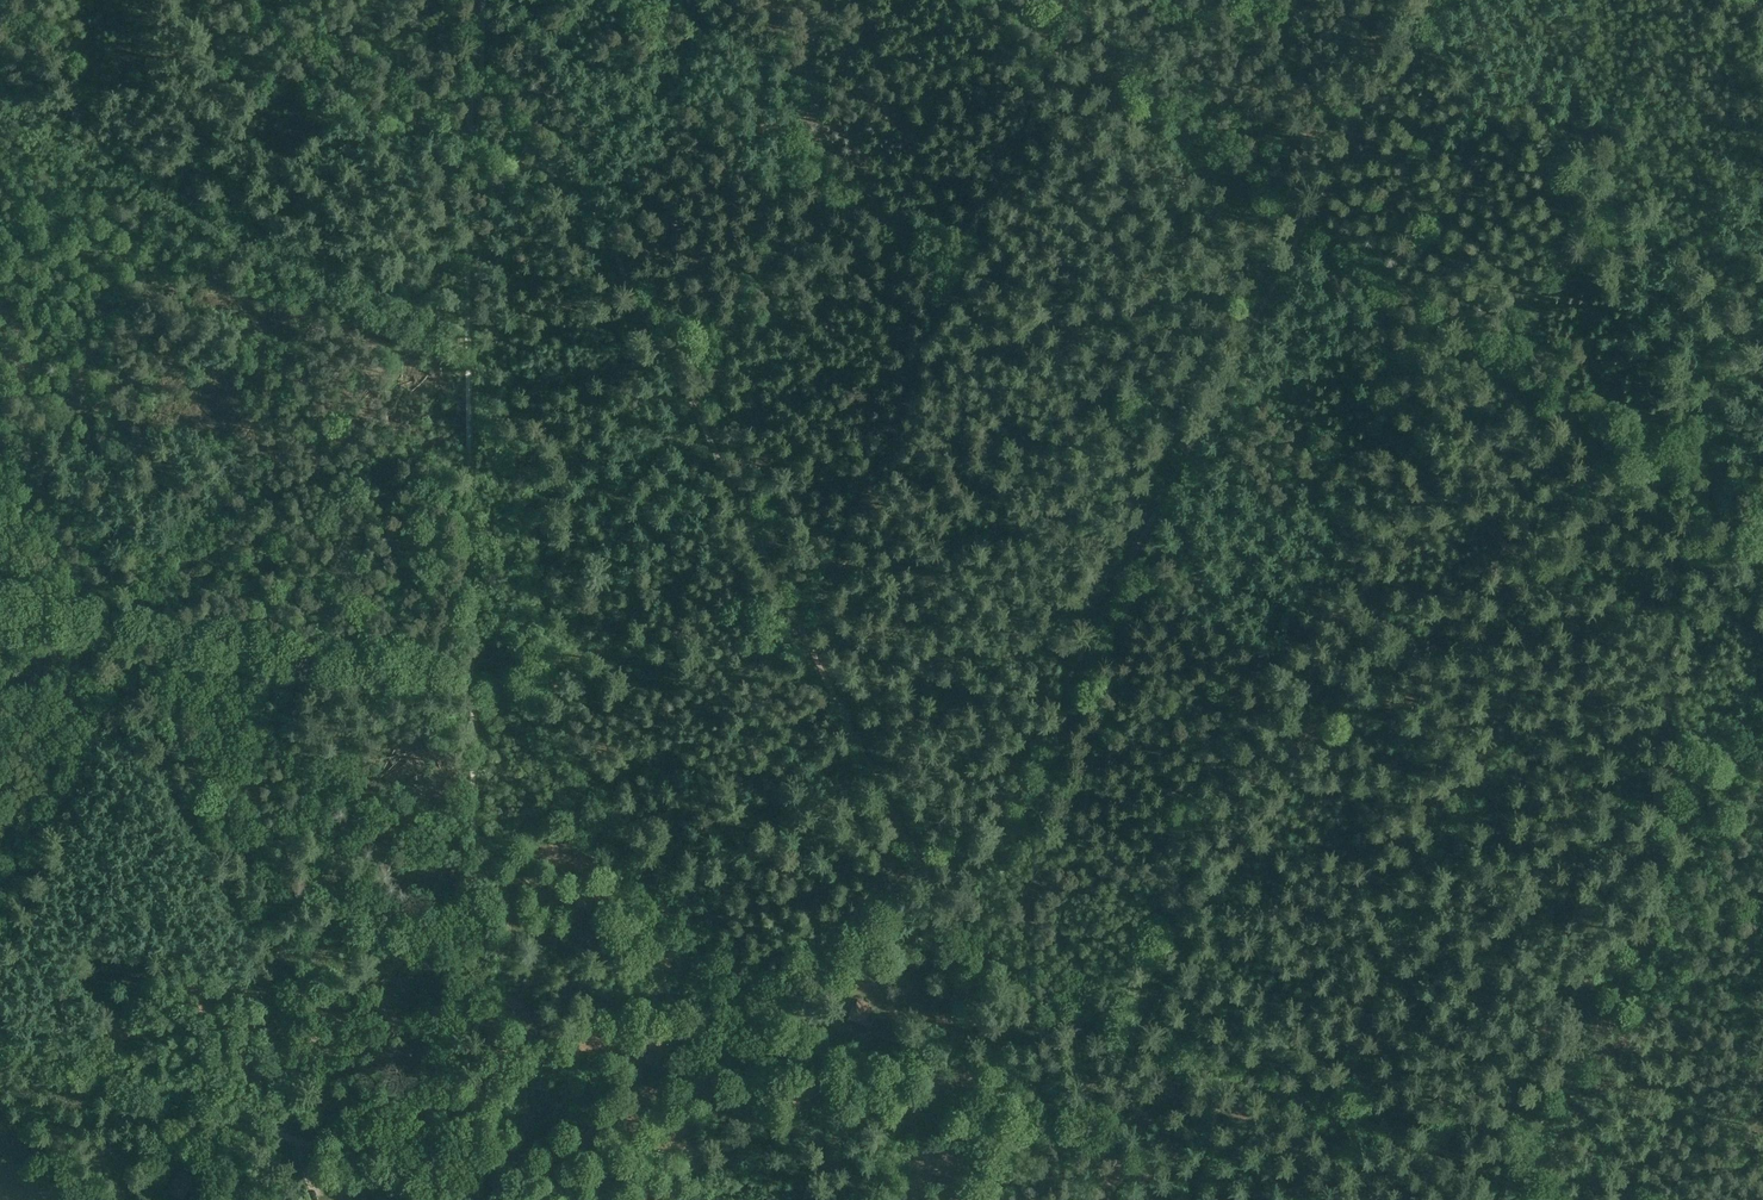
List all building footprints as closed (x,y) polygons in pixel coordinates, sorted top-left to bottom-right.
[(853,1004),(848,1018),(870,1026),(872,1021),(865,1018),(868,1010),(866,1009),(869,1002),(858,998),(856,1005),(853,1004)] [(187,1163),(184,1169),(192,1173),(195,1168),(187,1163)] [(178,1171),(169,1189),(183,1197),(193,1180),(178,1171)]
